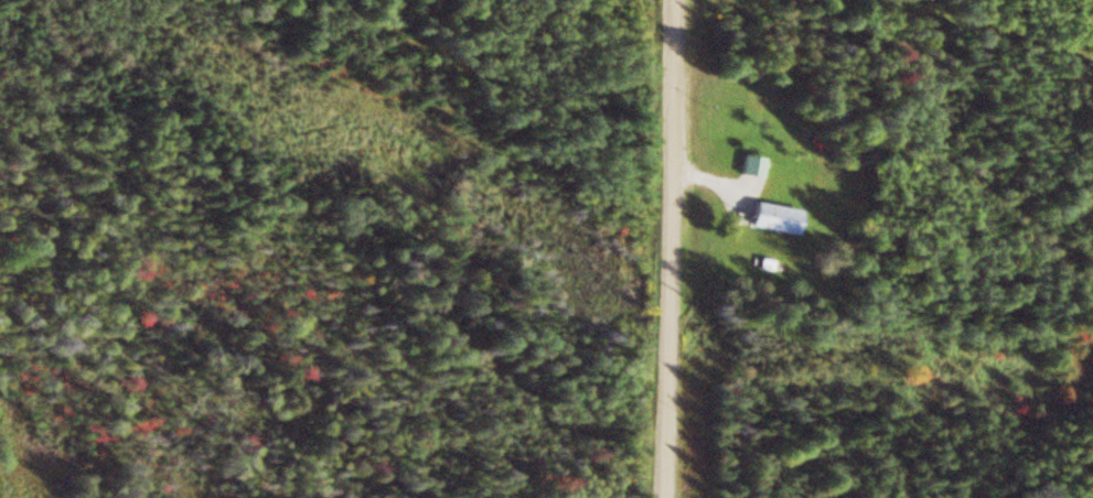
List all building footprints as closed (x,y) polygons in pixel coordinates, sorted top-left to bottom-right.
[(768,180),(769,159),(746,158),(745,178),(768,180)] [(755,228),(802,237),(806,212),(759,204),(755,228)]
